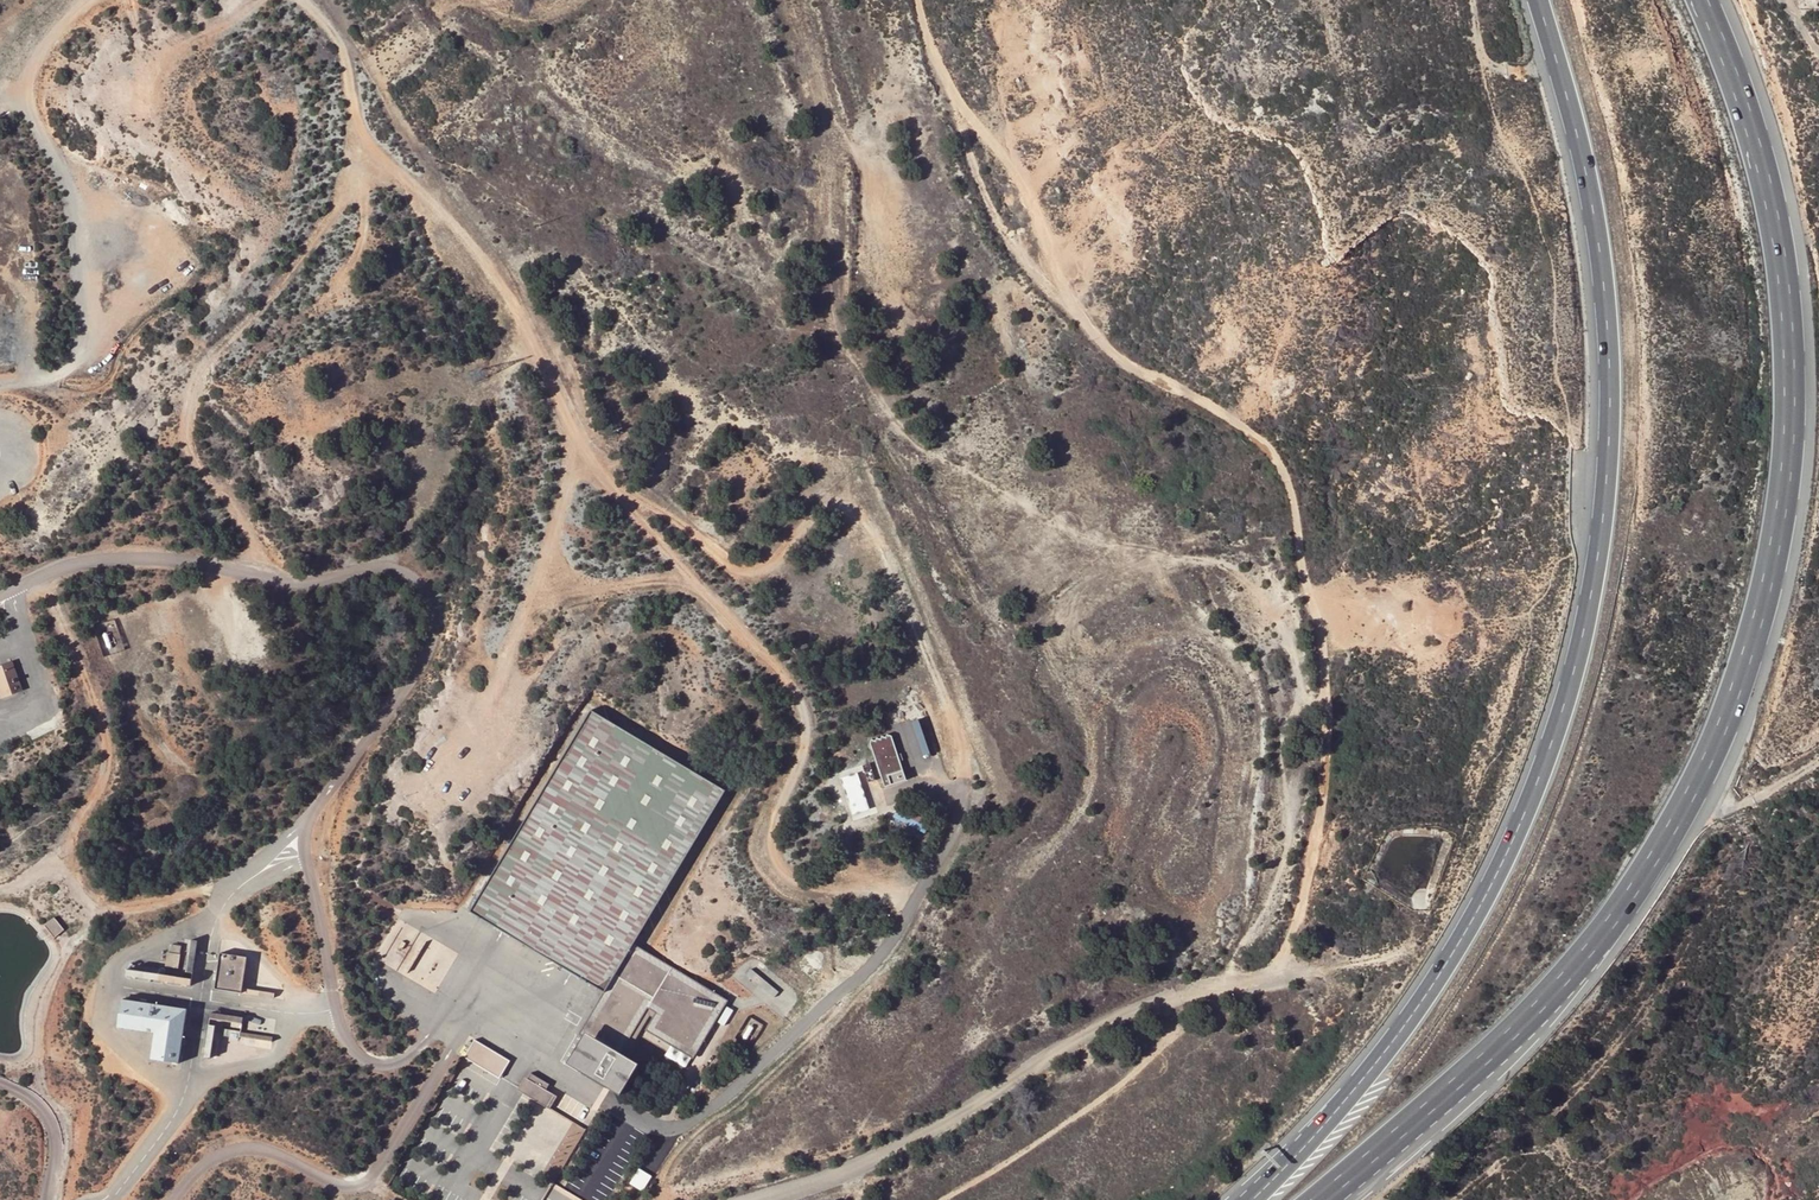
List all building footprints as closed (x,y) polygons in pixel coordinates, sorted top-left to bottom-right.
[(101,642),(117,638),(112,621),(97,624),(101,642)] [(0,664),(0,695),(1,697),(22,690),(12,660),(0,664)] [(469,912),(604,992),(634,944),(725,790),(590,710),(469,912)] [(929,716),(917,720),(926,753),(938,750),(929,716)] [(870,739),(870,744),(885,786),(906,780),(891,735),(886,733),(886,738),(881,735),(881,739),(876,737),(875,742),(870,739)] [(857,773),(839,778),(851,814),(870,810),(857,773)] [(64,930),(54,918),(43,926),(54,938),(64,930)] [(186,973),(192,974),(197,941),(191,940),(186,973)] [(634,944),(604,992),(579,1033),(584,1036),(567,1062),(622,1095),(640,1063),(621,1052),(648,1008),(656,1013),(645,1030),(671,1046),(674,1041),(696,1055),(725,1006),(722,1004),(724,999),(728,1001),(728,1000),(634,944)] [(172,945),(170,952),(180,954),(181,946),(172,945)] [(165,967),(178,968),(180,955),(167,953),(165,967)] [(220,953),(214,989),(241,993),(242,988),(247,957),(220,953)] [(126,976),(191,986),(192,979),(127,970),(126,976)] [(274,993),(242,988),(241,993),(274,998),(274,993)] [(122,999),(118,1027),(155,1032),(151,1059),(179,1063),(188,1009),(122,999)] [(214,1020),(242,1024),(243,1018),(211,1013),(204,1057),(210,1058),(215,1026),(213,1026),(214,1020)] [(273,1037),(240,1032),(239,1037),(272,1042),(273,1037)] [(464,1057),(500,1079),(510,1061),(475,1040),(464,1057)] [(674,1041),(671,1046),(693,1059),(696,1055),(674,1041)] [(550,1084),(531,1073),(520,1091),(550,1109),(556,1097),(546,1091),(550,1084)] [(646,1190),(654,1174),(640,1168),(633,1183),(646,1190)]
